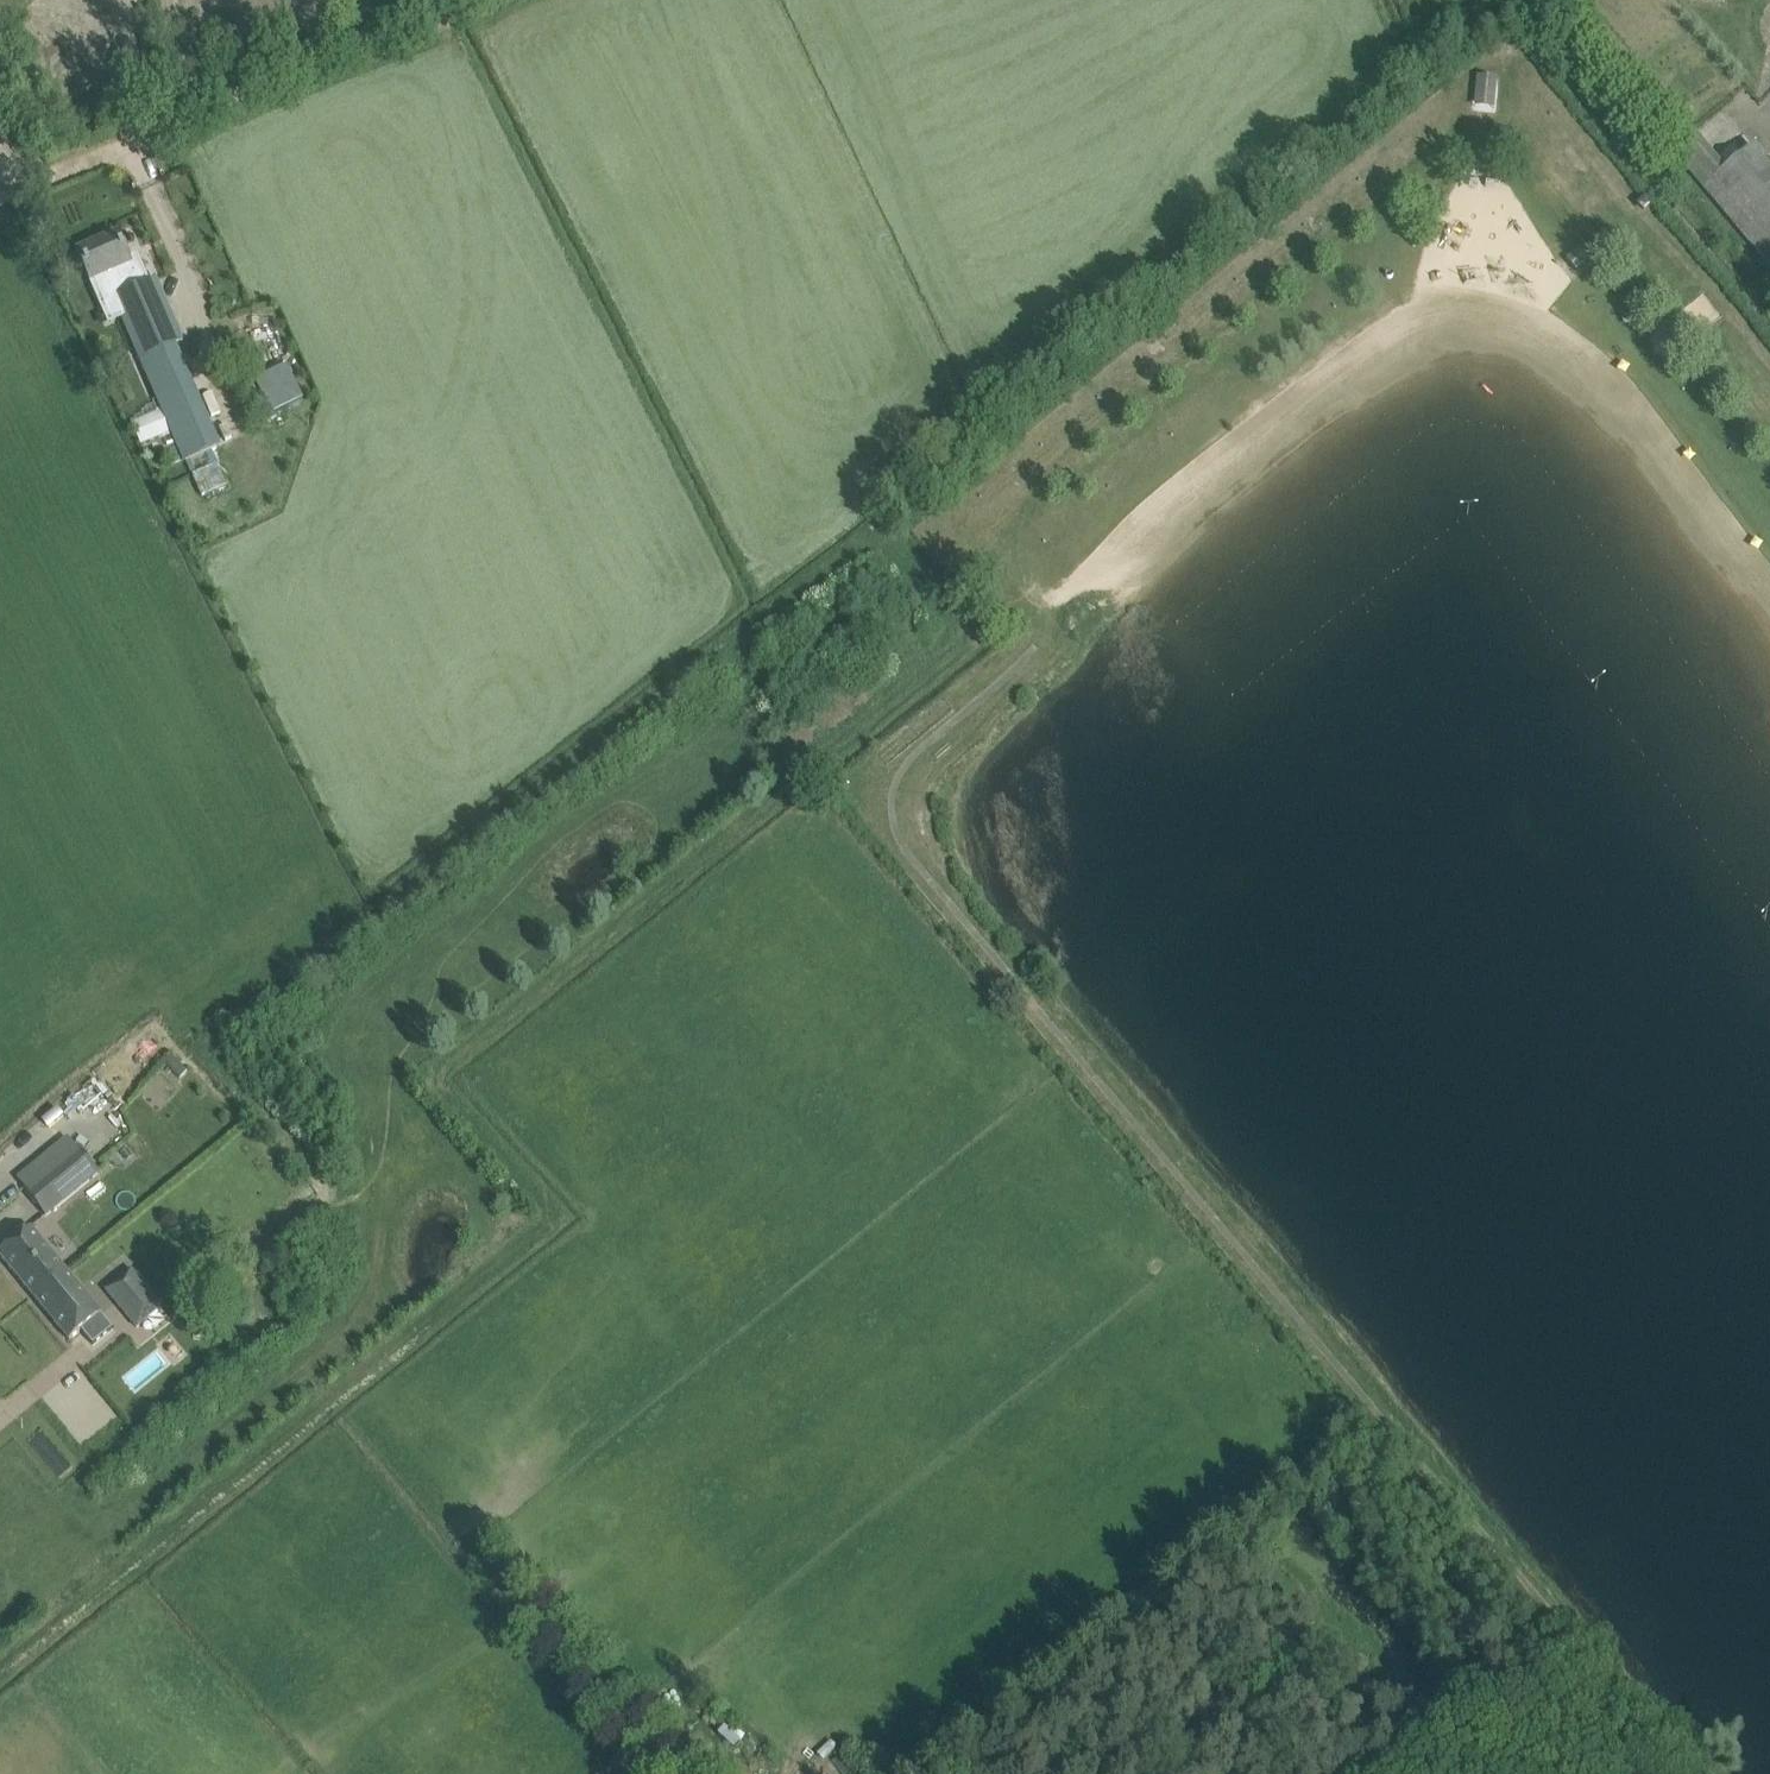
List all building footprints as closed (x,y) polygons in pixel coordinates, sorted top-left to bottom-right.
[(1476,105),(1494,107),(1497,78),(1479,76),(1476,105)] [(1674,152),(1703,187),(1769,268),(1769,267),(1769,165),(1753,144),(1724,169),(1695,134),(1674,152)] [(117,235),(78,251),(88,273),(91,281),(94,280),(103,301),(114,296),(143,284),(134,262),(130,264),(117,235)] [(1566,258),(1577,271),(1590,261),(1578,247),(1566,258)] [(143,284),(114,296),(145,368),(144,369),(147,377),(159,404),(184,462),(220,447),(180,353),(187,350),(165,300),(155,278),(143,284)] [(142,1045),(147,1037),(138,1031),(127,1047),(143,1058),(149,1050),(142,1045)] [(99,1172),(78,1147),(25,1190),(45,1216),(99,1172)] [(30,1227),(0,1252),(0,1255),(34,1297),(66,1271),(30,1227)] [(101,1314),(66,1271),(34,1297),(69,1340),(101,1314)] [(161,1307),(140,1281),(116,1301),(137,1327),(161,1307)]
